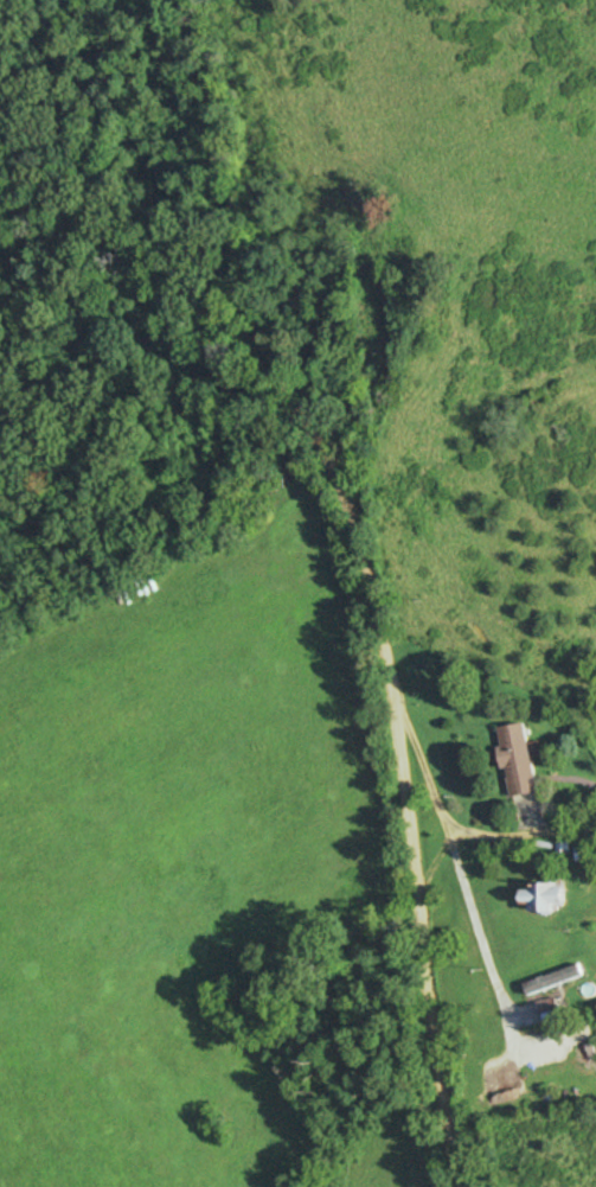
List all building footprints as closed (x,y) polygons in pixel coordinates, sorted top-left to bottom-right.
[(543,794),(531,724),(503,729),(514,799),(543,794)] [(568,915),(569,881),(537,881),(537,891),(527,890),(526,913),(568,915)] [(525,981),(528,994),(585,981),(582,968),(525,981)] [(595,1063),(595,1052),(593,1041),(577,1045),(582,1066),(595,1063)]
